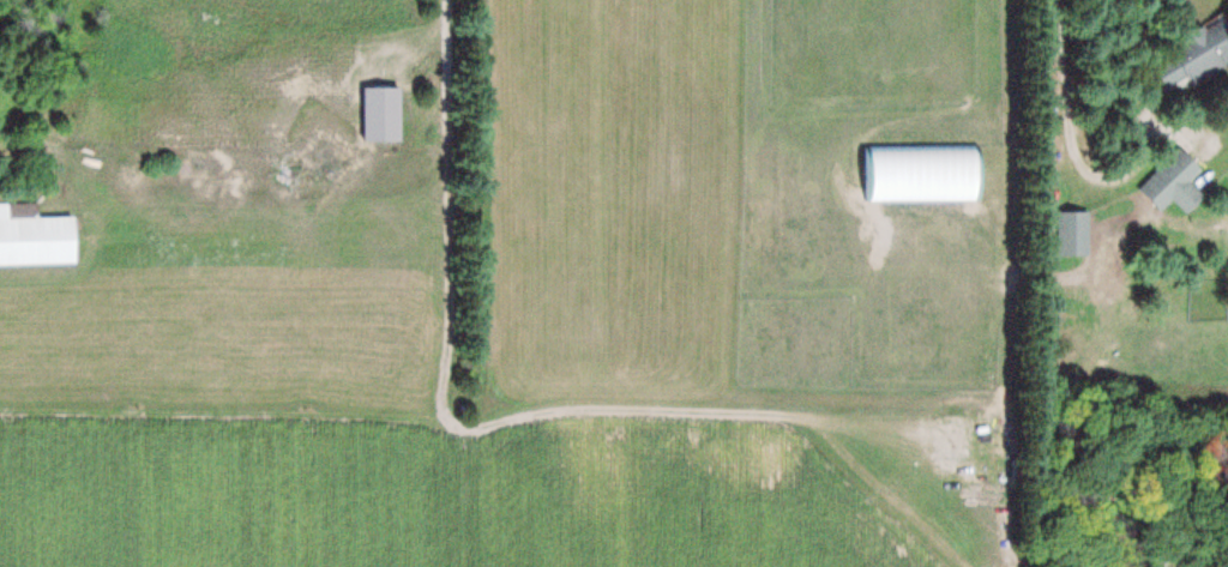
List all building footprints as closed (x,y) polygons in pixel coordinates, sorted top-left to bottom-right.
[(1227,74),(1227,27),(1182,27),(1182,74),(1227,74)] [(865,146),(865,201),(977,201),(977,146),(865,146)] [(1139,188),(1161,210),(1172,198),(1188,213),(1203,198),(1189,183),(1202,169),(1180,146),(1139,188)] [(78,264),(77,217),(0,218),(0,265),(78,264)]
